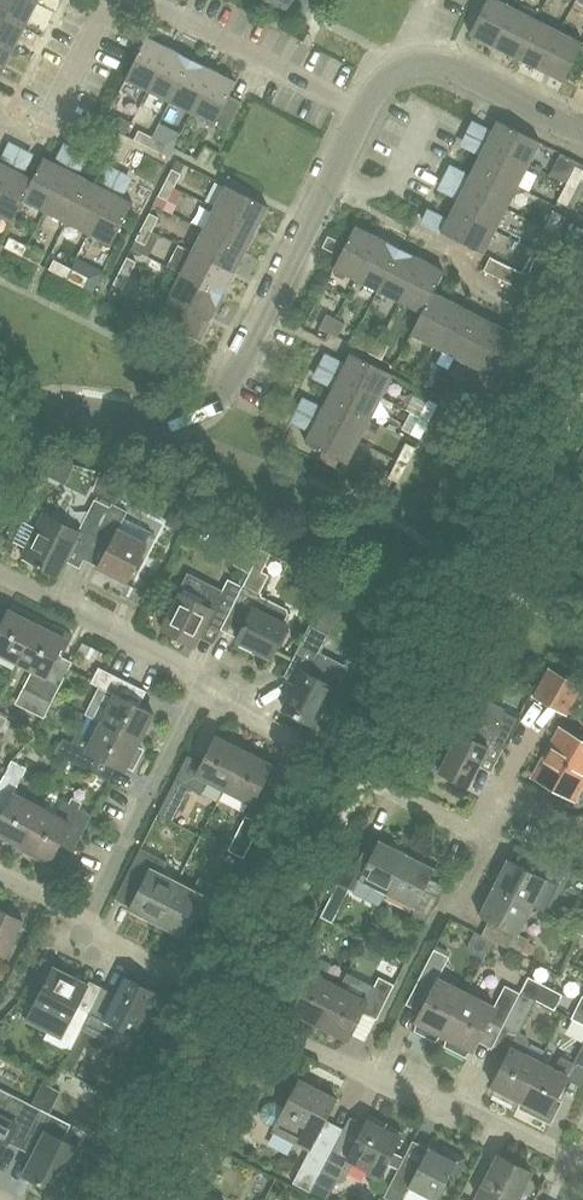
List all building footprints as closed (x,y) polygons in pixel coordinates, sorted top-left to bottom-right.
[(36,4),(29,0),(0,0),(0,15),(24,27),(36,4)] [(291,0),(268,0),(286,10),(291,0)] [(512,6),(500,0),(485,0),(468,32),(492,45),(512,6)] [(515,56),(535,18),(512,6),(492,45),(515,56)] [(24,27),(0,15),(0,44),(13,51),(24,27)] [(539,68),(558,30),(535,18),(515,56),(539,68)] [(562,81),(582,42),(558,30),(539,68),(562,81)] [(147,91),(169,48),(146,37),(125,79),(147,91)] [(13,51),(0,44),(0,74),(13,51)] [(170,102),(191,59),(169,48),(147,91),(170,102)] [(192,113),(213,70),(191,59),(170,102),(192,113)] [(242,102),(229,95),(236,81),(213,70),(192,113),(227,131),(242,102)] [(117,119),(107,114),(100,128),(102,129),(110,133),(117,119)] [(540,141),(497,119),(490,132),(473,123),(468,133),(528,164),(540,141)] [(147,147),(152,137),(138,130),(133,140),(147,147)] [(528,164),(468,133),(463,143),(480,152),(474,164),(517,186),(528,164)] [(165,144),(152,137),(147,147),(161,153),(165,144)] [(213,150),(204,145),(197,160),(206,164),(213,150)] [(20,150),(10,146),(1,163),(0,162),(0,190),(20,150)] [(45,211),(75,151),(65,146),(56,164),(43,157),(41,161),(32,179),(33,179),(23,200),(45,211)] [(23,200),(33,179),(32,179),(21,173),(30,155),(20,150),(0,190),(0,216),(12,222),(23,200)] [(67,222),(88,180),(76,173),(85,156),(75,151),(45,211),(67,222)] [(517,186),(474,164),(468,176),(450,167),(445,177),(506,208),(517,186)] [(575,188),(582,172),(582,170),(574,166),(566,183),(575,188)] [(89,233),(119,173),(109,168),(100,186),(88,180),(67,222),(89,233)] [(171,169),(164,182),(174,187),(181,174),(171,169)] [(111,245),(133,202),(120,196),(128,178),(119,173),(89,233),(111,245)] [(506,208),(445,177),(441,187),(458,196),(452,208),(495,230),(506,208)] [(174,187),(164,182),(157,196),(167,201),(174,187)] [(566,205),(575,188),(566,183),(557,200),(566,205)] [(267,206),(225,184),(213,207),(256,228),(267,206)] [(256,228),(213,207),(202,229),(245,250),(256,228)] [(483,252),(495,230),(452,208),(446,220),(428,211),(423,222),(483,252)] [(552,210),(543,227),(553,232),(562,215),(552,210)] [(142,226),(152,231),(158,218),(149,213),(142,226)] [(355,279),(377,236),(355,224),(333,267),(355,279)] [(145,245),(152,231),(142,226),(135,240),(136,240),(145,245)] [(553,232),(543,227),(535,244),(544,249),(553,232)] [(245,250),(202,229),(191,251),(234,272),(245,250)] [(339,241),(328,236),(323,246),(334,252),(339,241)] [(378,290),(399,247),(377,236),(355,279),(378,290)] [(23,256),(28,246),(10,237),(6,247),(23,256)] [(135,240),(131,248),(132,248),(150,257),(154,249),(145,245),(136,240),(135,240)] [(45,255),(28,246),(23,256),(40,264),(45,255)] [(400,301),(421,258),(399,247),(378,290),(400,301)] [(223,294),(234,272),(191,251),(180,273),(223,294)] [(539,259),(529,254),(521,272),(489,256),(482,270),(519,288),(526,275),(530,277),(539,259)] [(127,257),(120,271),(129,275),(136,262),(127,257)] [(422,312),(433,291),(444,271),(422,259),(421,258),(400,301),(421,312),(422,312)] [(50,269),(67,278),(72,269),(54,260),(50,269)] [(72,269),(67,278),(84,287),(89,277),(72,269)] [(129,275),(120,271),(113,284),(122,289),(129,275)] [(212,316),(223,294),(180,273),(169,295),(212,316)] [(433,345),(455,302),(433,291),(422,312),(421,312),(410,333),(433,345)] [(211,317),(212,316),(169,295),(157,317),(200,339),(211,317)] [(455,356),(477,313),(455,302),(433,345),(455,356)] [(346,322),(328,312),(320,327),(339,337),(346,322)] [(477,367),(499,325),(477,313),(455,356),(477,367)] [(502,374),(521,337),(499,326),(500,325),(499,325),(477,367),(500,379),(502,374)] [(390,344),(372,335),(364,350),(383,359),(390,344)] [(393,374),(383,368),(351,352),(344,365),(327,356),(322,366),(381,396),(393,374)] [(370,419),(381,396),(322,366),(317,376),(335,385),(328,397),(370,419)] [(359,440),(370,419),(328,397),(322,409),(304,400),(299,410),(359,440)] [(438,403),(428,398),(411,433),(420,438),(438,403)] [(348,463),(359,440),(299,410),(294,420),(312,429),(306,442),(348,463)] [(415,447),(406,442),(388,477),(398,482),(415,447)] [(73,464),(48,457),(43,465),(40,471),(65,484),(73,464)] [(111,496),(116,481),(103,477),(98,491),(111,496)] [(79,527),(95,534),(109,506),(93,499),(79,527)] [(125,582),(145,542),(150,531),(124,518),(127,512),(111,503),(109,506),(95,534),(92,541),(107,548),(96,568),(125,582)] [(42,514),(35,528),(22,521),(12,541),(25,548),(22,554),(37,562),(36,564),(57,574),(78,532),(42,514)] [(236,565),(250,572),(262,549),(248,542),(236,565)] [(288,613),(287,608),(268,600),(258,595),(268,575),(261,572),(271,553),(262,549),(250,572),(243,587),(230,613),(226,619),(243,627),(237,640),(271,657),(287,625),(283,623),(288,613)] [(194,645),(214,605),(230,613),(243,587),(228,579),(221,592),(189,576),(162,629),(194,645)] [(37,626),(35,624),(35,620),(15,610),(12,613),(9,611),(0,628),(0,654),(18,663),(37,626)] [(313,724),(332,685),(336,688),(345,671),(342,665),(326,657),(326,658),(318,654),(328,635),(309,625),(289,664),(302,671),(283,709),(313,724)] [(54,661),(58,654),(61,656),(72,634),(54,626),(51,632),(37,626),(18,663),(31,669),(22,688),(29,692),(52,703),(69,668),(54,661)] [(76,666),(92,674),(104,650),(87,642),(76,666)] [(126,699),(133,685),(104,670),(98,667),(90,683),(114,695),(100,722),(140,742),(154,714),(126,699)] [(582,685),(549,667),(533,696),(566,715),(582,685)] [(439,772),(468,787),(491,742),(504,749),(519,718),(505,711),(496,729),(484,723),(475,739),(459,731),(439,772)] [(126,769),(140,742),(100,722),(91,739),(76,732),(71,742),(63,738),(55,753),(89,771),(97,755),(126,769)] [(575,800),(582,785),(582,740),(560,727),(532,776),(575,800)] [(224,789),(244,749),(217,735),(196,775),(181,767),(175,779),(201,793),(207,781),(224,789)] [(252,804),(272,764),(244,749),(224,789),(252,804)] [(41,807),(13,794),(27,767),(11,759),(0,782),(0,807),(5,809),(0,819),(0,834),(22,845),(41,807)] [(191,788),(175,780),(157,814),(174,822),(191,788)] [(74,851),(92,814),(62,800),(55,815),(41,807),(22,845),(51,859),(61,838),(75,845),(72,850),(74,851)] [(261,824),(246,816),(228,850),(244,858),(261,824)] [(358,842),(338,881),(354,889),(353,892),(379,906),(386,893),(387,893),(407,853),(383,841),(379,838),(373,849),(358,842)] [(158,922),(178,882),(162,874),(168,862),(141,847),(139,851),(124,880),(139,887),(129,908),(158,922)] [(507,858),(493,886),(533,907),(543,912),(557,884),(565,869),(525,849),(518,864),(507,858)] [(407,853),(387,893),(414,907),(409,917),(424,925),(444,886),(429,878),(435,867),(407,853)] [(210,924),(227,892),(199,878),(193,890),(178,882),(158,922),(185,936),(195,916),(210,924)] [(334,921),(348,892),(336,886),(321,915),(334,921)] [(493,886),(478,914),(489,920),(505,928),(497,942),(522,955),(529,940),(519,935),(533,907),(493,886)] [(21,920),(20,914),(12,910),(7,913),(0,910),(0,953),(6,956),(23,921),(21,920)] [(486,955),(493,941),(475,932),(468,946),(472,953),(486,955)] [(378,963),(385,949),(364,938),(357,952),(378,963)] [(306,982),(291,1011),(319,1026),(340,986),(323,977),(330,965),(324,962),(318,959),(324,948),(308,940),(291,975),(306,982)] [(445,1035),(467,992),(438,978),(449,957),(434,949),(417,983),(432,991),(416,1021),(418,1022),(416,1030),(435,1041),(441,1034),(445,1035)] [(82,1028),(90,1011),(78,1005),(88,985),(53,967),(27,1019),(49,1030),(44,1039),(70,1052),(82,1028)] [(340,986),(319,1026),(347,1040),(362,1011),(377,1019),(383,1007),(394,984),(383,978),(379,976),(374,985),(362,979),(347,971),(340,986)] [(146,1036),(166,997),(126,977),(112,1003),(98,996),(90,1011),(82,1028),(108,1042),(117,1024),(136,1034),(137,1031),(146,1036)] [(521,992),(536,1000),(555,1010),(563,995),(529,977),(521,992)] [(473,1050),(488,1020),(502,1028),(503,1026),(520,993),(505,985),(494,1006),(467,992),(445,1035),(448,1037),(446,1046),(465,1056),(471,1049),(473,1050)] [(520,1031),(536,1000),(521,992),(520,993),(503,1026),(519,1034),(511,1047),(491,1086),(494,1087),(493,1094),(513,1104),(518,1100),(520,1101),(539,1061),(525,1053),(529,1045),(528,1036),(520,1031)] [(582,996),(571,1017),(582,1024),(582,995),(582,996)] [(180,1032),(189,1014),(177,1008),(168,1026),(180,1032)] [(567,1075),(574,1063),(582,1068),(582,1044),(573,1063),(561,1056),(554,1069),(539,1061),(520,1101),(519,1108),(550,1123),(561,1101),(555,1099),(567,1075)] [(264,1106),(262,1111),(262,1116),(265,1121),(274,1126),(272,1130),(309,1150),(301,1165),(319,1175),(321,1171),(339,1137),(339,1136),(322,1127),(337,1098),(298,1078),(283,1107),(275,1103),(269,1103),(264,1106)] [(141,1110),(152,1087),(139,1080),(127,1103),(141,1110)] [(52,1086),(44,1082),(32,1105),(11,1094),(7,1100),(0,1097),(0,1157),(7,1142),(20,1149),(52,1086)] [(80,1149),(63,1140),(71,1124),(50,1114),(61,1090),(52,1086),(20,1149),(33,1155),(24,1174),(59,1192),(80,1149)] [(309,1195),(319,1199),(328,1199),(338,1180),(342,1182),(353,1161),(380,1175),(383,1171),(403,1132),(383,1122),(370,1115),(354,1145),(339,1137),(321,1171),(319,1175),(309,1195)] [(449,1176),(454,1179),(465,1158),(443,1146),(440,1152),(428,1146),(418,1166),(403,1158),(384,1196),(392,1199),(401,1199),(408,1187),(434,1199),(437,1199),(449,1176)] [(483,1199),(517,1199),(531,1172),(497,1154),(475,1196),(483,1199)] [(178,1162),(158,1199),(178,1199),(194,1169),(181,1163),(178,1162)] [(191,1185),(184,1199),(220,1199),(191,1185)]
